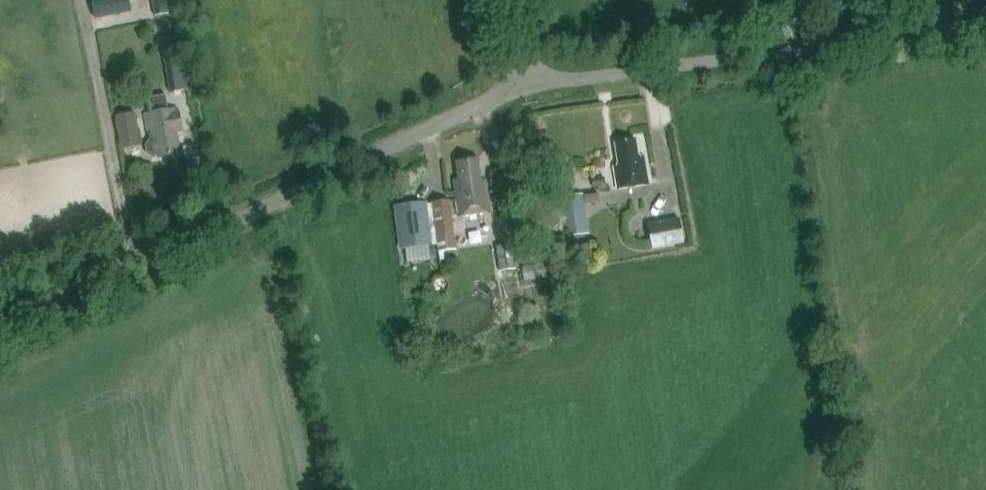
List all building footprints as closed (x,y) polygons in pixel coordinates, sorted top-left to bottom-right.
[(130,0),(92,0),(96,19),(133,12),(130,0)] [(161,41),(166,69),(167,68),(184,66),(179,38),(161,41)] [(185,78),(168,80),(170,92),(187,89),(185,78)] [(166,95),(148,98),(150,111),(145,112),(149,140),(146,146),(147,154),(153,158),(157,157),(158,158),(181,155),(178,134),(183,133),(179,111),(173,112),(173,109),(168,109),(166,95)] [(116,115),(122,145),(140,142),(135,111),(116,115)] [(639,155),(636,139),(631,140),(613,143),(617,166),(612,167),(616,190),(645,185),(650,184),(645,154),(639,155)] [(481,181),(479,158),(456,161),(458,180),(453,180),(457,217),(462,216),(464,232),(490,229),(488,214),(491,214),(487,180),(481,181)] [(606,186),(604,176),(592,178),(593,187),(606,186)] [(589,233),(583,194),(558,197),(567,254),(589,250),(586,234),(589,233)] [(432,202),(438,252),(456,250),(450,200),(432,202)] [(430,244),(424,203),(396,207),(401,247),(430,244)] [(653,248),(684,243),(680,218),(648,223),(653,248)] [(532,234),(542,232),(540,220),(530,221),(532,234)] [(511,243),(496,245),(500,271),(516,269),(511,243)] [(548,277),(546,264),(522,267),(524,280),(548,277)]
